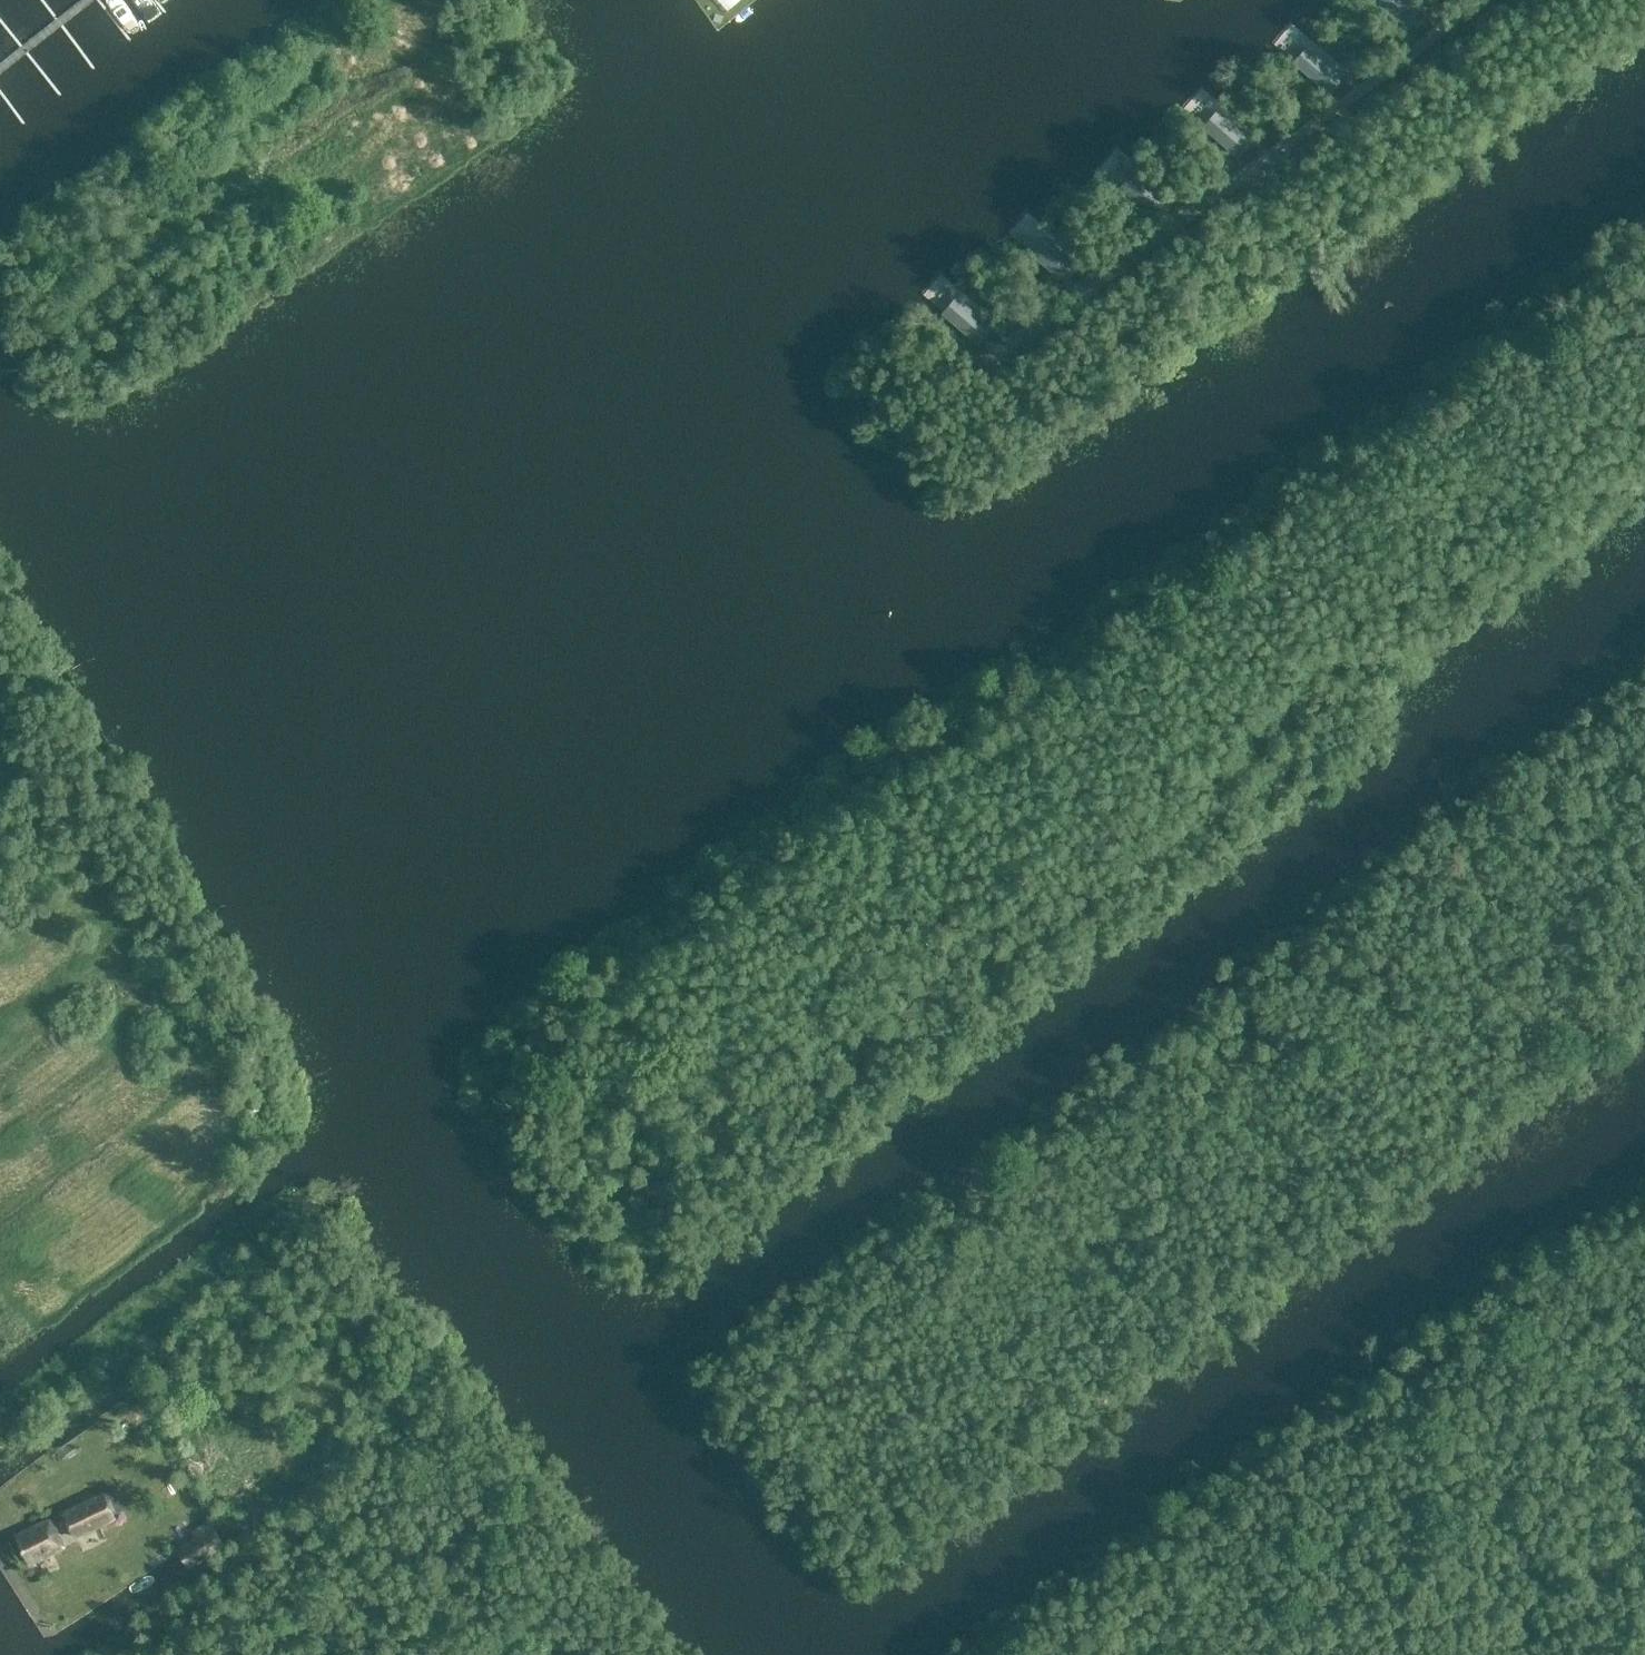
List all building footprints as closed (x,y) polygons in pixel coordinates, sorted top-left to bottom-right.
[(1408,0),(1379,0),(1376,4),(1407,29),(1422,11),(1408,0)] [(1345,77),(1307,45),(1293,63),(1330,95),(1345,77)] [(1254,142),(1217,110),(1202,128),(1239,160),(1254,142)] [(1171,201),(1134,170),(1119,188),(1157,219),(1171,201)] [(1080,266),(1043,235),(1028,253),(1065,284),(1080,266)] [(957,296),(942,314),(978,346),(994,328),(957,296)] [(114,1516),(104,1496),(103,1493),(64,1513),(77,1538),(116,1519),(114,1516)] [(64,1546),(50,1520),(15,1538),(30,1565),(64,1546)] [(189,1568),(224,1545),(214,1530),(209,1522),(192,1533),(195,1538),(177,1550),(179,1553),(189,1568)]
